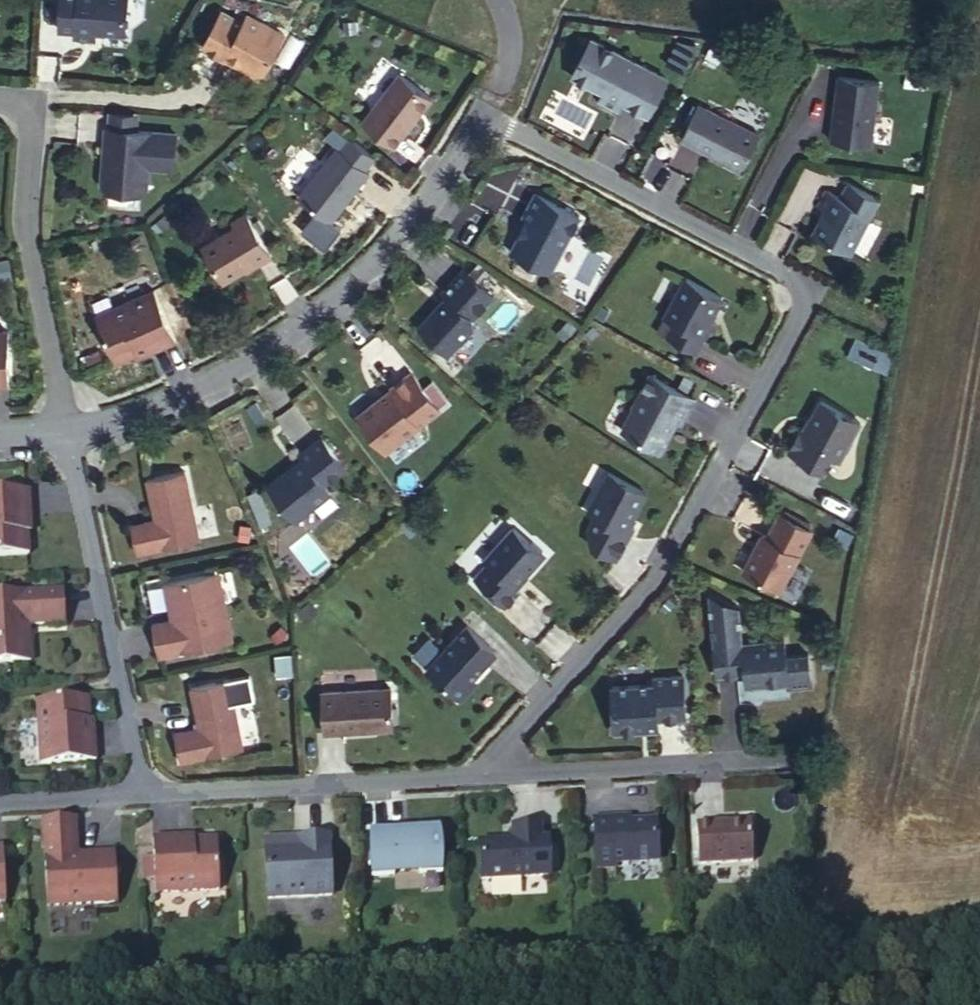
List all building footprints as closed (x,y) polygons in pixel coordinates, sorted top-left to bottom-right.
[(60,30),(76,31),(75,38),(93,40),(94,31),(126,34),(129,0),(63,0),(60,30)] [(224,11),(205,48),(226,59),(230,54),(246,62),(248,69),(259,75),(266,73),(287,34),(250,14),(246,23),(224,11)] [(595,38),(576,74),(607,91),(603,99),(622,110),(627,102),(652,115),(671,78),(595,38)] [(364,120),(396,145),(434,96),(402,72),(364,120)] [(842,76),(833,140),(873,145),(882,81),(842,76)] [(702,103),(684,137),(728,159),(727,161),(745,170),(763,134),(702,103)] [(109,111),(108,126),(135,128),(136,113),(109,111)] [(105,126),(102,184),(107,190),(141,192),(147,187),(148,164),(167,165),(173,160),(175,130),(135,128),(108,126),(105,126)] [(302,194),(334,219),(372,169),(367,166),(377,154),(353,135),(344,148),(339,145),(302,194)] [(816,234),(852,253),(880,199),(851,185),(844,198),(829,190),(820,207),(828,210),(816,234)] [(549,266),(556,264),(583,214),(538,190),(525,215),(530,217),(514,247),(549,266)] [(206,244),(228,279),(261,260),(262,262),(276,254),(251,212),(236,220),(239,225),(206,244)] [(423,324),(453,351),(477,324),(477,316),(498,294),(467,266),(446,289),(451,294),(423,324)] [(668,335),(697,351),(705,337),(710,340),(719,323),(711,319),(724,296),(688,276),(666,316),(676,321),(668,335)] [(97,314),(118,361),(154,345),(155,348),(179,338),(156,287),(97,314)] [(10,386),(10,331),(0,331),(0,386),(10,386)] [(884,347),(860,334),(851,350),(875,363),(884,347)] [(884,347),(875,363),(889,370),(897,354),(884,347)] [(415,369),(361,411),(389,446),(442,404),(415,369)] [(626,428),(663,448),(672,432),(671,428),(676,418),(683,422),(696,398),(652,374),(635,406),(636,409),(626,428)] [(788,448),(826,469),(834,455),(841,459),(862,421),(823,400),(807,428),(801,424),(788,448)] [(272,479),(298,514),(333,487),(327,479),(348,463),(325,433),(303,450),(305,453),(272,479)] [(137,549),(200,535),(184,466),(147,474),(156,515),(131,521),(137,549)] [(610,469),(588,509),(596,513),(588,527),(593,543),(617,556),(634,525),(630,523),(648,490),(610,469)] [(30,553),(27,515),(31,515),(29,489),(0,491),(0,555),(30,553)] [(746,568),(782,587),(813,527),(782,511),(770,535),(764,532),(746,568)] [(477,574),(506,602),(521,586),(517,582),(546,552),(546,546),(535,537),(530,538),(515,524),(486,555),(491,559),(477,574)] [(218,603),(226,602),(218,567),(210,569),(218,603)] [(152,622),(160,655),(234,639),(226,602),(218,603),(210,569),(164,579),(172,618),(152,622)] [(714,637),(717,672),(743,670),(744,682),(765,681),(765,683),(781,682),(781,680),(786,679),(787,688),(811,686),(808,651),(785,653),(784,636),(743,640),(742,634),(740,605),(709,589),(714,637)] [(31,663),(29,625),(67,623),(65,591),(0,594),(0,665),(31,663)] [(428,662),(459,690),(498,647),(469,619),(428,662)] [(621,727),(660,725),(659,715),(687,713),(685,671),(656,672),(656,679),(614,681),(616,723),(621,727)] [(230,680),(192,687),(200,729),(175,733),(180,761),(243,748),(230,680)] [(323,689),(326,731),(396,725),(393,683),(323,689)] [(38,702),(40,766),(95,763),(94,737),(90,737),(89,699),(38,702)] [(590,818),(594,868),(613,867),(613,863),(656,860),(653,820),(627,821),(626,815),(590,818)] [(43,820),(48,907),(118,904),(115,854),(77,856),(75,819),(43,820)] [(696,865),(751,862),(748,821),(694,824),(696,865)] [(478,842),(481,879),(548,875),(546,837),(539,838),(538,824),(511,826),(512,839),(478,842)] [(368,833),(370,877),(394,875),(393,871),(418,870),(419,874),(441,873),(439,829),(416,830),(416,834),(391,835),(391,831),(368,833)] [(265,849),(267,899),(330,895),(328,836),(298,838),(298,847),(265,849)] [(152,839),(155,894),(219,891),(217,840),(178,842),(178,838),(152,839)] [(264,840),(265,849),(298,847),(298,838),(264,840)]
